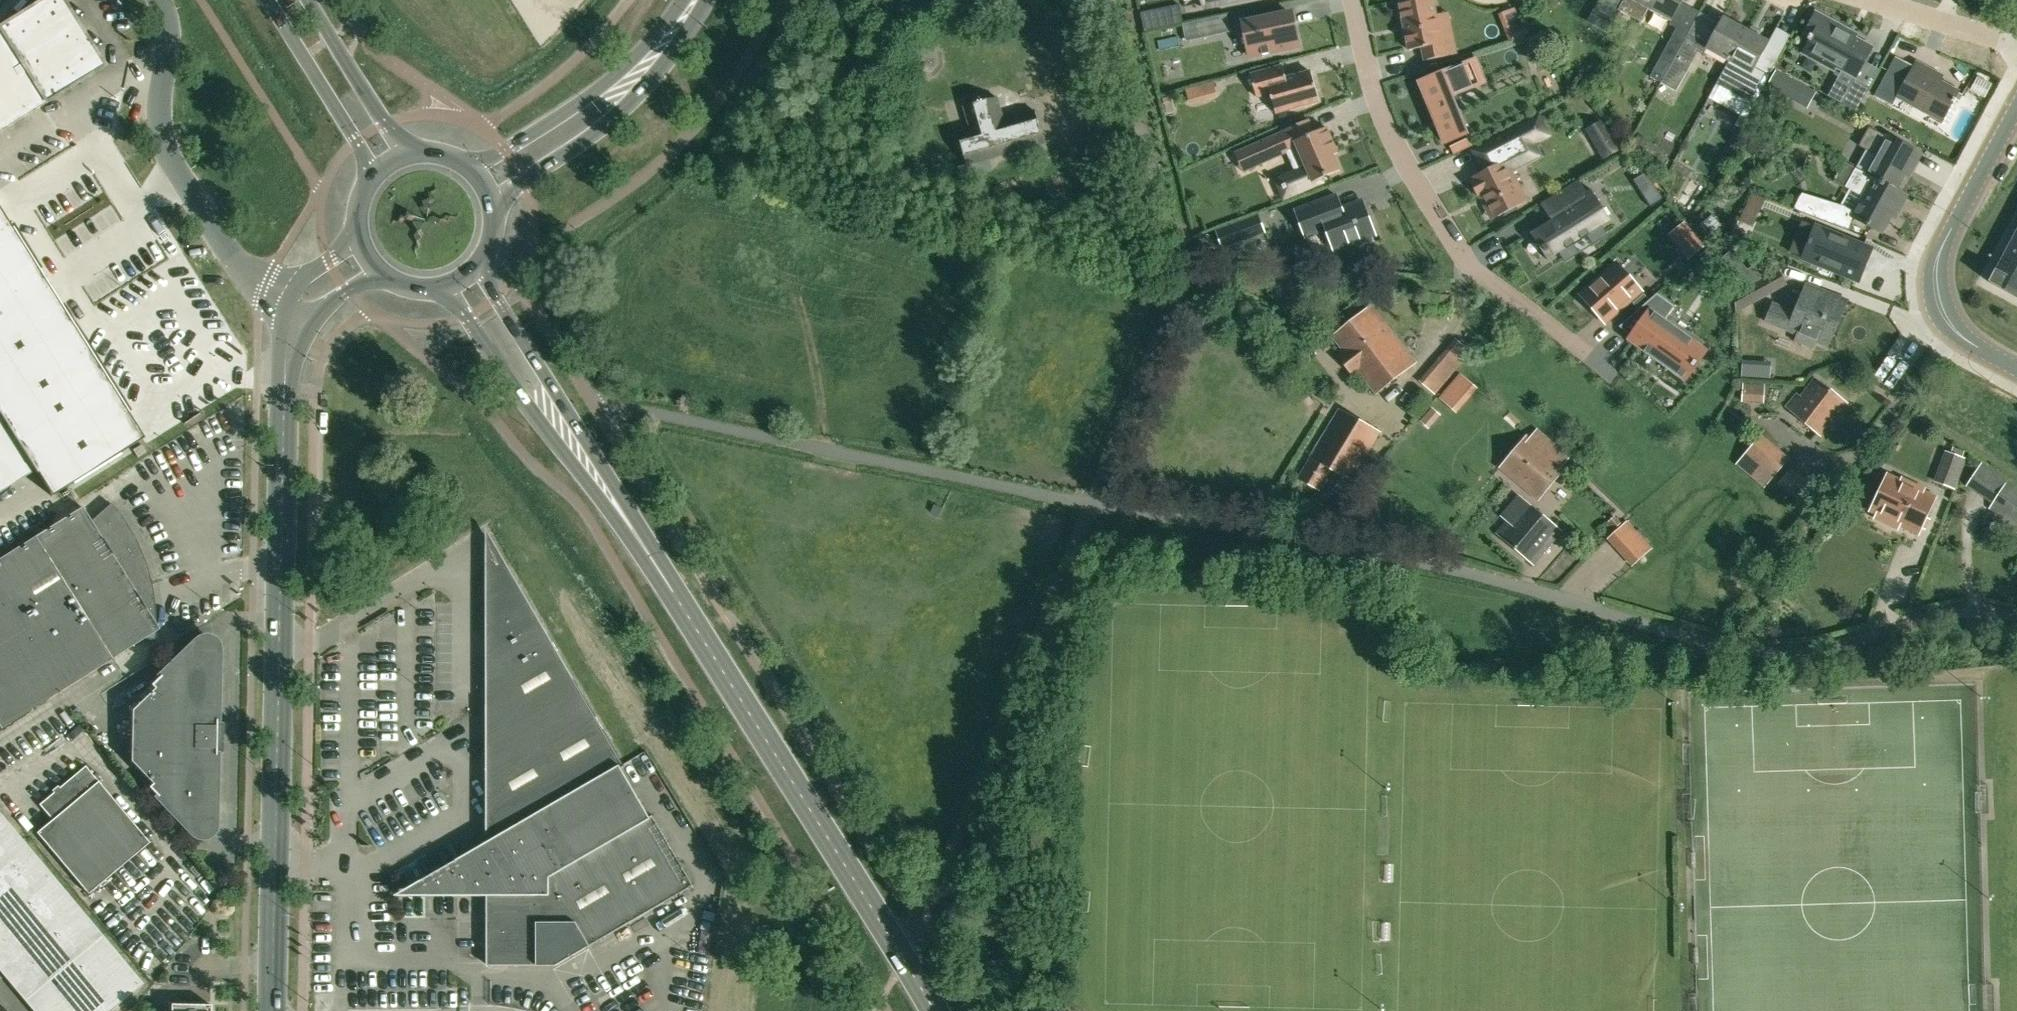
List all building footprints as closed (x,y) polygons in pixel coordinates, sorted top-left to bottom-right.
[(63,0),(40,0),(0,25),(0,132),(104,66),(63,0)] [(1398,1),(1409,50),(1422,47),(1425,60),(1456,54),(1456,52),(1444,55),(1433,0),(1403,0),(1398,1)] [(1596,10),(1614,20),(1619,10),(1641,22),(1649,8),(1653,0),(1601,0),(1596,10)] [(1649,8),(1671,20),(1682,0),(1653,0),(1649,8)] [(1175,5),(1144,12),(1148,31),(1179,24),(1175,5)] [(1244,22),(1251,56),(1262,54),(1270,53),(1270,52),(1298,46),(1291,12),(1244,22)] [(1520,23),(1515,12),(1504,16),(1513,39),(1528,33),(1524,22),(1520,23)] [(1833,65),(1838,67),(1842,69),(1856,77),(1864,61),(1872,47),(1856,38),(1846,32),(1848,29),(1816,12),(1815,13),(1805,31),(1804,33),(1805,34),(1806,33),(1809,35),(1808,38),(1810,40),(1805,49),(1804,51),(1833,66),(1833,65)] [(1729,60),(1746,29),(1723,16),(1706,48),(1729,60)] [(1208,35),(1205,20),(1183,24),(1187,40),(1208,35)] [(1662,82),(1688,34),(1677,28),(1650,76),(1662,82)] [(1769,41),(1746,29),(1729,60),(1716,83),(1739,95),(1750,102),(1766,72),(1769,74),(1777,60),(1763,52),(1769,41)] [(1633,48),(1627,45),(1620,59),(1625,62),(1631,62),(1636,53),(1633,48)] [(1897,57),(1881,86),(1898,95),(1914,66),(1897,57)] [(1898,95),(1898,96),(1942,120),(1957,92),(1933,79),(1937,73),(1916,62),(1914,66),(1898,95)] [(1419,82),(1435,120),(1438,128),(1444,143),(1467,134),(1461,119),(1451,95),(1473,86),(1464,63),(1419,82)] [(1282,65),(1250,74),(1257,97),(1270,93),(1276,113),(1319,101),(1310,71),(1286,78),(1282,65)] [(1768,86),(1786,95),(1794,81),(1776,71),(1768,86)] [(1853,80),(1841,102),(1856,111),(1868,89),(1853,80)] [(970,126),(957,130),(967,162),(958,165),(962,176),(992,168),(989,156),(1044,140),(1034,108),(1003,117),(997,94),(964,104),(970,126)] [(1481,163),(1483,162),(1487,169),(1471,178),(1472,181),(1470,182),(1477,196),(1483,193),(1488,203),(1491,201),(1498,216),(1502,214),(1504,216),(1518,209),(1517,206),(1527,201),(1509,166),(1504,157),(1547,134),(1538,117),(1474,150),(1481,163)] [(1285,147),(1288,152),(1294,167),(1298,165),(1298,166),(1304,163),(1312,182),(1340,170),(1333,155),(1338,153),(1326,127),(1314,132),(1308,119),(1283,131),(1283,132),(1272,136),(1273,137),(1278,150),(1285,147)] [(1895,190),(1895,189),(1915,152),(1869,127),(1858,145),(1877,155),(1867,174),(1895,190)] [(1646,143),(1635,136),(1630,146),(1641,152),(1646,143)] [(1469,138),(1450,147),(1454,154),(1472,146),(1469,138)] [(1854,167),(1844,162),(1834,181),(1844,186),(1854,167)] [(1867,174),(1855,168),(1845,186),(1864,196),(1853,216),(1881,231),(1902,193),(1895,189),(1895,190),(1867,174)] [(1580,182),(1578,179),(1541,203),(1542,205),(1552,199),(1559,210),(1551,215),(1553,218),(1531,232),(1532,234),(1535,232),(1543,245),(1542,246),(1545,251),(1547,250),(1550,255),(1547,257),(1548,259),(1610,220),(1609,218),(1605,220),(1589,193),(1592,191),(1590,189),(1582,194),(1576,184),(1580,182)] [(1663,201),(1654,187),(1641,195),(1650,209),(1663,201)] [(1799,192),(1791,207),(1846,228),(1851,209),(1799,192)] [(1739,219),(1753,225),(1764,201),(1751,194),(1739,219)] [(1362,200),(1357,203),(1342,208),(1337,195),(1296,210),(1302,228),(1305,237),(1326,229),(1334,250),(1357,241),(1359,246),(1372,240),(1371,236),(1375,234),(1367,212),(1362,200)] [(36,472),(51,496),(143,438),(0,210),(0,414),(36,472)] [(1223,247),(1244,239),(1264,231),(1258,216),(1238,224),(1217,232),(1223,247)] [(1870,248),(1817,227),(1804,258),(1857,279),(1870,248)] [(1686,228),(1671,240),(1687,260),(1702,248),(1686,228)] [(1999,261),(2016,270),(2016,244),(2010,241),(1999,261)] [(1730,251),(1719,260),(1735,278),(1733,279),(1739,290),(1759,278),(1753,266),(1745,270),(1730,251)] [(1999,261),(1988,282),(2016,297),(2016,270),(1999,261)] [(1641,290),(1617,263),(1581,295),(1605,322),(1641,290)] [(1739,292),(1733,295),(1736,313),(1771,293),(1762,278),(1739,292)] [(1773,303),(1765,321),(1797,335),(1795,340),(1812,348),(1814,342),(1827,347),(1848,300),(1806,284),(1795,312),(1773,303)] [(1675,306),(1657,293),(1633,314),(1644,322),(1630,340),(1683,378),(1692,365),(1693,366),(1696,362),(1695,361),(1704,348),(1665,320),(1675,306)] [(1372,305),(1332,336),(1376,393),(1416,362),(1372,305)] [(1451,334),(1416,375),(1434,391),(1470,350),(1451,334)] [(1478,388),(1461,372),(1447,389),(1464,404),(1478,388)] [(1801,397),(1798,394),(1786,407),(1820,435),(1846,402),(1815,378),(1801,397)] [(1433,408),(1421,422),(1431,430),(1443,416),(1433,408)] [(1316,492),(1330,468),(1350,479),(1379,431),(1340,409),(1297,480),(1316,492)] [(36,472),(0,414),(0,494),(35,472),(36,472)] [(1529,440),(1524,436),(1498,467),(1537,499),(1563,469),(1559,465),(1566,456),(1536,431),(1529,440)] [(1769,478),(1786,459),(1761,438),(1744,457),(1769,478)] [(1949,452),(1938,483),(1955,489),(1960,475),(1966,459),(1949,452)] [(1995,499),(1989,508),(2016,526),(2016,488),(1984,466),(1972,484),(1995,499)] [(1887,475),(1870,510),(1877,513),(1874,518),(1898,529),(1900,524),(1919,533),(1935,498),(1917,489),(1918,486),(1902,478),(1900,481),(1887,475)] [(1512,518),(1498,534),(1532,563),(1560,530),(1526,501),(1519,496),(1505,512),(1512,518)] [(155,622),(155,614),(155,606),(153,595),(151,585),(153,584),(151,579),(149,574),(147,567),(144,560),(142,554),(139,547),(134,537),(132,532),(129,527),(125,521),(121,515),(116,510),(111,503),(91,520),(82,506),(35,536),(0,558),(0,726),(1,727),(111,658),(144,638),(154,639),(155,631),(159,628),(155,622)] [(1606,524),(1614,531),(1620,524),(1613,517),(1606,524)] [(1626,522),(1608,538),(1633,565),(1650,548),(1626,522)] [(556,964),(693,885),(653,816),(650,817),(620,766),(623,765),(509,568),(487,568),(487,842),(395,895),(395,896),(488,896),(488,965),(556,964)] [(148,787),(188,829),(192,833),(196,836),(201,837),(206,836),(210,833),(213,829),(214,825),(215,749),(219,749),(220,726),(216,725),(217,650),(216,645),(214,641),(210,638),(205,637),(200,638),(196,640),(150,685),(154,688),(131,710),(130,761),(152,783),(148,787)] [(52,819),(36,832),(88,893),(149,842),(85,765),(39,804),(52,819)] [(102,935),(0,813),(0,971),(34,1010),(109,1010),(142,983),(102,935)]
